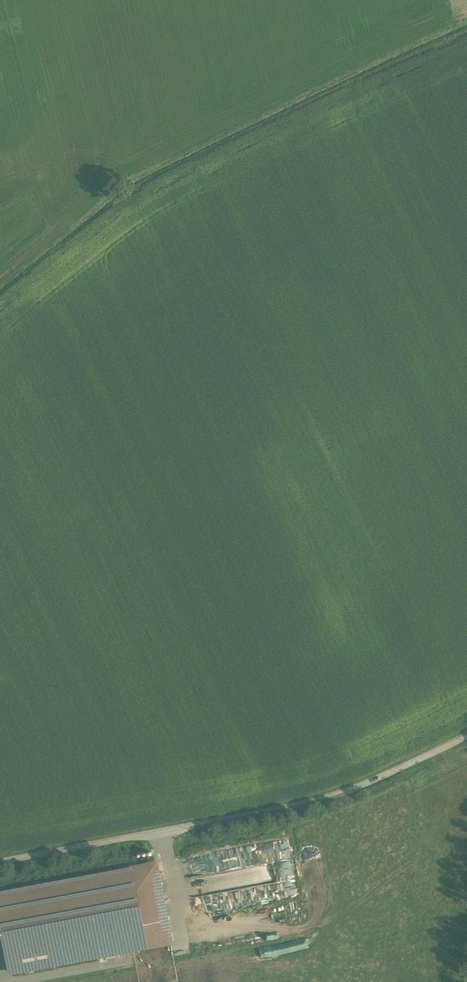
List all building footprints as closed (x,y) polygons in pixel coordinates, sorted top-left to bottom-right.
[(287,860),(193,873),(196,893),(287,880),(285,868),(288,867),(287,860)] [(0,892),(0,919),(10,971),(170,941),(155,863),(0,892)]
